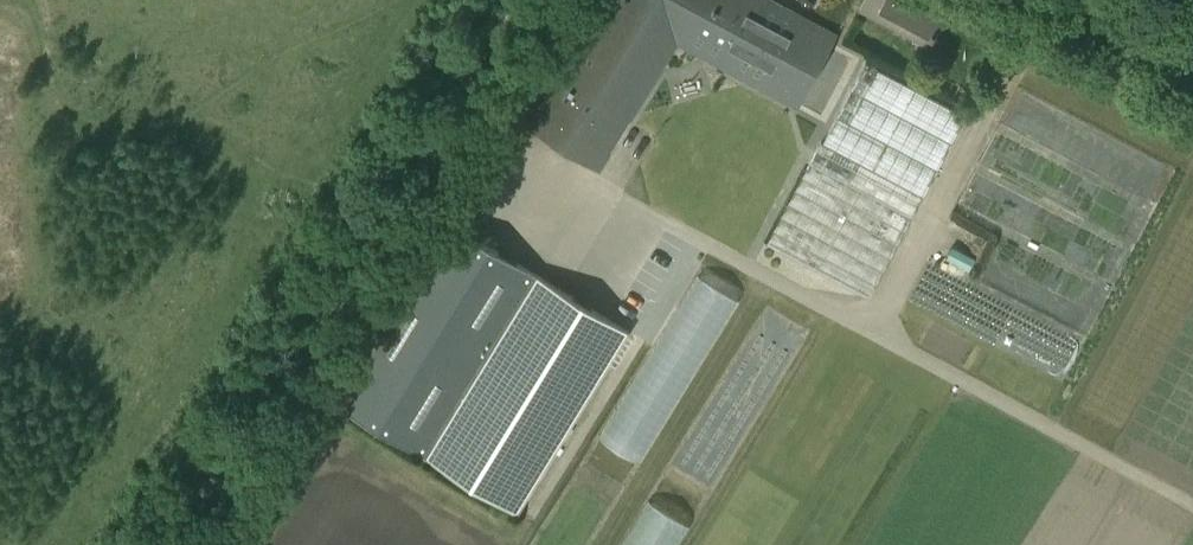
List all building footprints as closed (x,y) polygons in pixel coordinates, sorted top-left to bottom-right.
[(533,129),(528,126),(527,127),(600,171),(600,170),(595,167),(617,133),(613,131),(623,115),(626,117),(676,36),(685,42),(683,47),(684,47),(686,42),(721,61),(718,66),(719,66),(722,61),(729,65),(727,70),(728,71),(731,66),(765,84),(762,89),(763,90),(766,85),(800,103),(797,108),(798,109),(812,84),(810,83),(823,58),(825,59),(838,34),(837,34),(835,39),(800,20),(803,15),(802,15),(799,20),(765,1),(766,0),(764,0),(764,1),(763,0),(612,0),(533,129)] [(928,45),(940,22),(934,18),(942,3),(937,0),(864,0),(862,4),(877,12),(874,17),(928,45)] [(822,144),(821,143),(768,244),(869,297),(922,197),(966,115),(867,62),(822,144)] [(336,402),(517,513),(629,331),(447,220),(336,402)] [(952,247),(945,260),(969,272),(976,259),(952,247)] [(694,519),(652,493),(621,544),(678,544),(694,519)]
